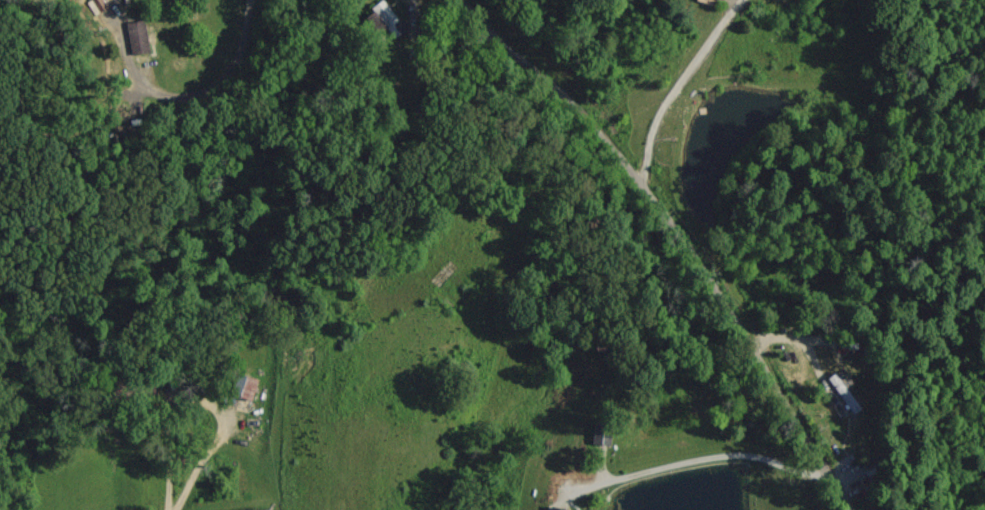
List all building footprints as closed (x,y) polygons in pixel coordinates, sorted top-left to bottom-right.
[(393,38),(405,29),(382,0),(380,0),(370,8),(393,38)] [(124,23),(130,56),(148,52),(142,20),(124,23)] [(827,376),(850,415),(858,410),(835,371),(827,376)] [(257,379),(234,372),(227,393),(250,400),(257,379)]
